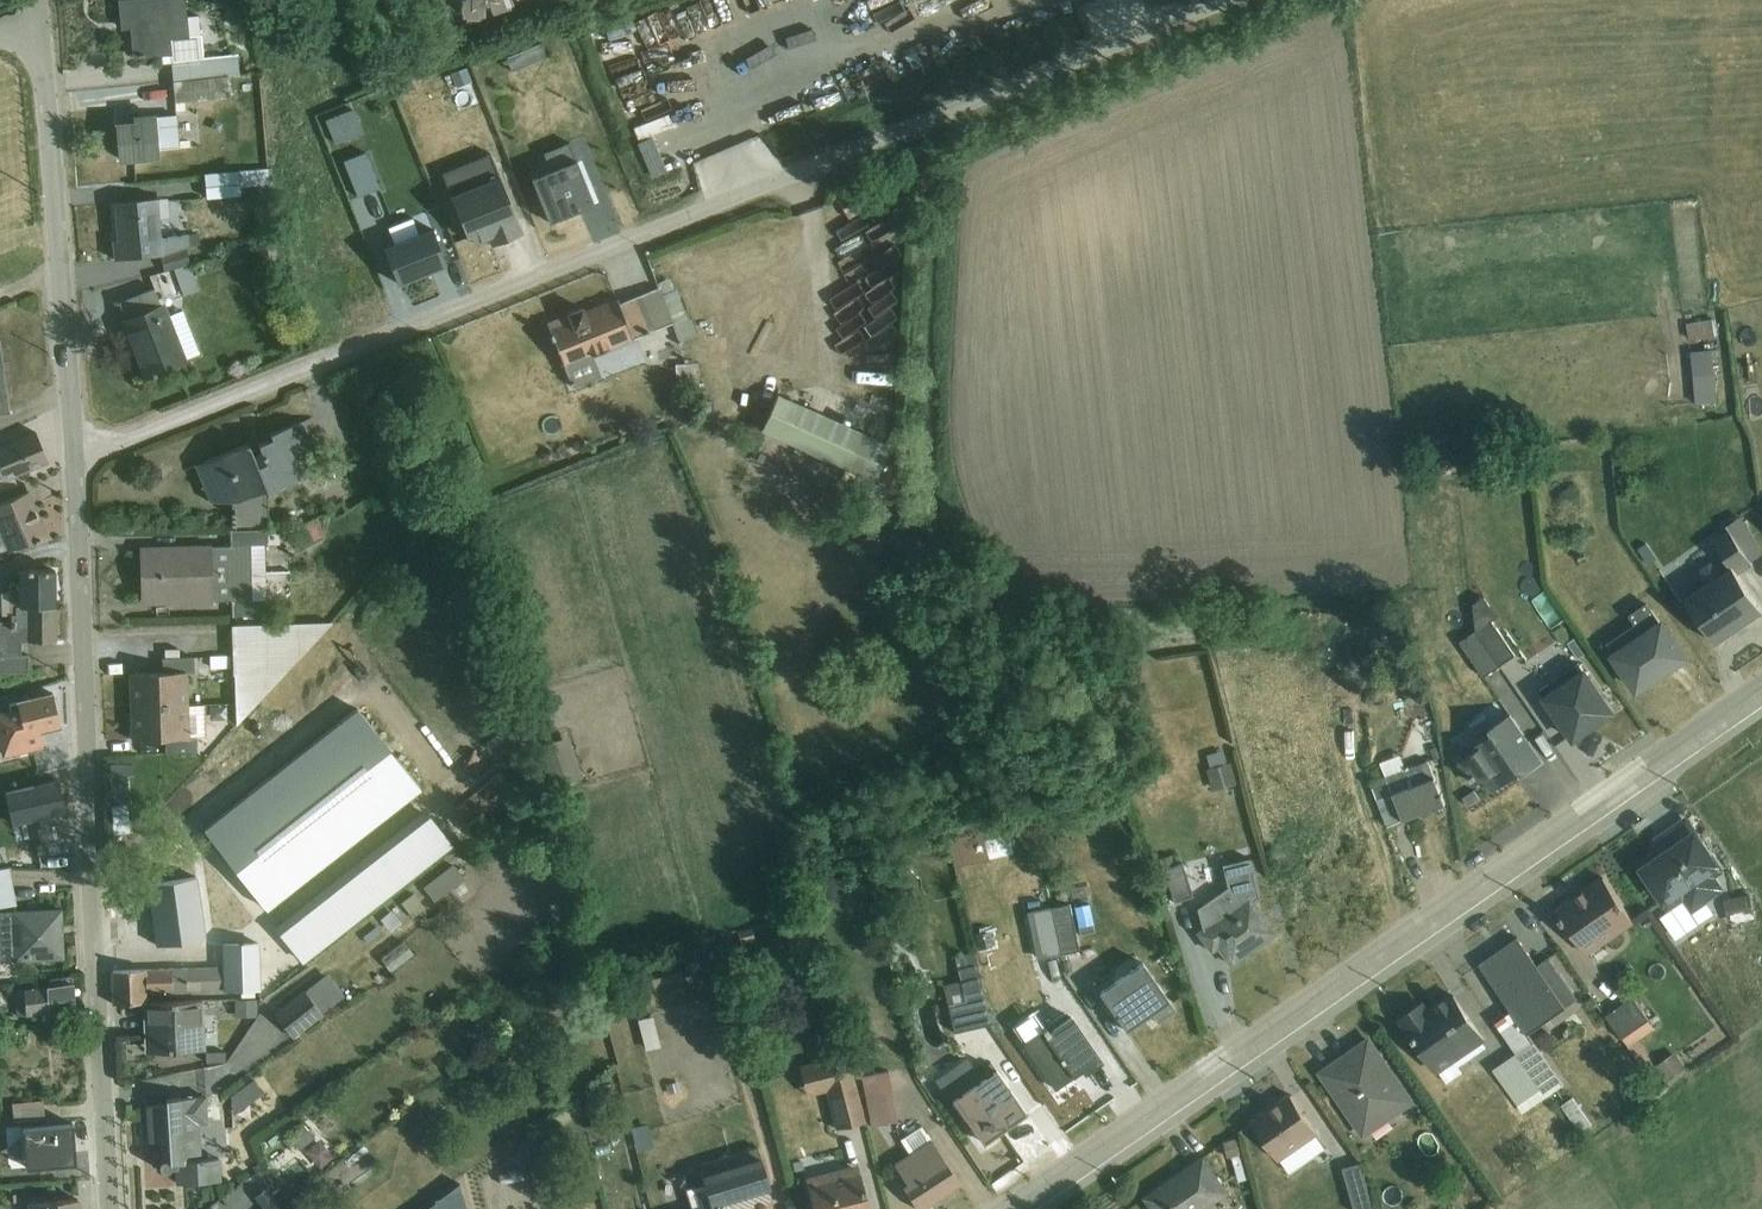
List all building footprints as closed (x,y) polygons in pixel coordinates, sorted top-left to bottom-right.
[(227,75),(239,74),(236,54),(202,58),(198,15),(186,16),(185,0),(131,0),(119,1),(122,28),(131,27),(134,57),(161,54),(162,63),(170,62),(172,80),(227,75)] [(462,17),(466,17),(466,19),(480,18),(480,16),(484,16),(484,0),(462,0),(462,17)] [(492,14),(510,8),(509,5),(513,4),(512,0),(488,0),(492,14)] [(603,50),(610,65),(624,59),(609,27),(585,38),(593,55),(603,50)] [(492,47),(498,62),(534,47),(527,32),(492,47)] [(651,68),(611,77),(617,103),(657,95),(651,68)] [(227,75),(172,80),(174,103),(229,97),(227,75)] [(215,102),(196,105),(201,134),(220,131),(215,102)] [(354,108),(325,119),(335,144),(364,132),(354,108)] [(626,134),(663,128),(661,115),(624,121),(626,134)] [(135,125),(117,126),(119,159),(158,156),(158,150),(179,148),(176,116),(134,119),(135,125)] [(683,158),(698,191),(767,160),(752,127),(683,158)] [(549,171),(531,178),(549,223),(581,210),(594,205),(584,178),(569,142),(542,153),(549,171)] [(365,153),(343,161),(357,197),(379,188),(365,153)] [(490,154),(441,173),(467,237),(471,236),(474,243),(488,237),(492,246),(522,233),(490,154)] [(268,167),(204,173),(206,198),(218,197),(218,203),(229,202),(228,196),(240,195),(239,187),(270,184),(268,167)] [(282,193),(313,187),(309,168),(278,175),(282,193)] [(173,268),(189,264),(184,248),(191,246),(192,232),(162,238),(159,199),(114,202),(117,240),(113,241),(115,260),(162,256),(165,271),(173,268)] [(432,228),(383,248),(398,284),(446,264),(432,228)] [(276,240),(257,245),(263,268),(284,262),(276,240)] [(189,264),(173,268),(181,295),(197,290),(189,264)] [(658,287),(671,323),(678,341),(697,334),(691,318),(688,319),(677,289),(675,289),(673,286),(672,286),(670,283),(672,282),(670,277),(656,283),(658,287)] [(671,323),(658,287),(619,303),(618,300),(584,314),(582,308),(568,314),(569,315),(547,324),(551,333),(549,333),(570,388),(600,376),(591,354),(606,348),(607,349),(633,340),(632,337),(648,330),(653,328),(654,330),(671,323)] [(154,289),(118,302),(125,320),(124,320),(146,377),(184,362),(184,360),(199,354),(183,310),(169,315),(165,305),(161,307),(154,289)] [(1706,336),(1704,315),(1676,317),(1677,338),(1706,336)] [(1711,349),(1691,351),(1696,404),(1716,402),(1711,349)] [(697,362),(674,363),(675,389),(698,388),(697,362)] [(777,394),(760,430),(874,481),(890,444),(777,394)] [(203,464),(202,468),(203,485),(209,502),(232,502),(232,508),(234,508),(234,514),(232,514),(232,516),(234,516),(234,519),(232,519),(232,521),(234,521),(234,524),(232,524),(232,527),(234,527),(234,530),(264,528),(269,528),(267,491),(318,471),(299,423),(270,435),(272,439),(258,445),(261,451),(253,454),(249,446),(245,445),(206,461),(203,464)] [(2,479),(48,460),(36,433),(0,447),(0,473),(2,479)] [(8,550),(9,551),(35,539),(36,543),(42,540),(42,537),(47,535),(28,491),(0,504),(0,530),(8,550)] [(1750,563),(1761,555),(1761,548),(1741,516),(1726,526),(1728,530),(1750,563)] [(142,576),(265,569),(264,528),(234,530),(230,530),(230,546),(210,546),(210,550),(141,550),(142,576)] [(0,530),(0,553),(8,550),(0,530)] [(1728,530),(1713,540),(1730,567),(1722,571),(1717,562),(1709,562),(1701,567),(1699,577),(1705,585),(1685,597),(1716,643),(1761,611),(1761,609),(1737,572),(1750,563),(1728,530)] [(1626,550),(1642,567),(1651,558),(1636,541),(1626,550)] [(16,606),(55,606),(55,570),(18,569),(18,582),(8,582),(8,593),(2,593),(2,614),(10,614),(15,614),(16,606)] [(265,569),(142,576),(142,601),(231,601),(232,616),(266,615),(265,569)] [(1636,623),(1607,642),(1637,688),(1661,673),(1664,677),(1688,661),(1648,602),(1630,614),(1636,623)] [(10,614),(10,620),(0,620),(0,672),(28,672),(28,654),(21,654),(21,642),(55,642),(55,606),(16,606),(15,614),(10,614)] [(1492,619),(1476,630),(1500,665),(1515,654),(1492,619)] [(333,623),(231,625),(236,726),(333,623)] [(217,661),(218,649),(198,648),(198,660),(217,661)] [(131,707),(188,704),(187,673),(193,672),(193,657),(161,658),(162,673),(129,674),(131,707)] [(1580,662),(1539,689),(1574,739),(1596,724),(1594,722),(1611,710),(1580,662)] [(0,710),(0,748),(2,756),(32,748),(40,736),(39,731),(59,726),(53,693),(8,703),(10,708),(0,710)] [(220,696),(199,695),(198,716),(219,716),(220,696)] [(188,704),(131,707),(132,740),(164,739),(164,753),(196,752),(195,737),(189,737),(188,704)] [(1524,744),(1529,741),(1510,714),(1489,728),(1492,732),(1479,741),(1482,745),(1460,760),(1476,784),(1484,779),(1491,774),(1500,786),(1520,773),(1522,775),(1538,764),(1524,744)] [(568,737),(537,746),(550,788),(581,779),(568,737)] [(1524,744),(1538,764),(1542,761),(1529,741),(1524,744)] [(1209,768),(1205,769),(1211,791),(1236,784),(1230,762),(1226,764),(1222,750),(1205,755),(1209,768)] [(1386,776),(1372,781),(1388,825),(1445,803),(1429,760),(1407,768),(1401,753),(1380,761),(1386,776)] [(375,769),(237,879),(256,902),(292,873),(304,888),(349,851),(348,849),(404,805),(375,769)] [(1491,774),(1484,779),(1492,792),(1500,786),(1491,774)] [(58,779),(4,792),(11,824),(39,817),(41,829),(37,830),(41,845),(64,840),(61,839),(56,819),(59,819),(58,813),(66,811),(58,779)] [(1686,821),(1697,837),(1700,835),(1687,816),(1655,838),(1661,845),(1635,863),(1649,882),(1652,880),(1640,864),(1652,856),(1660,857),(1669,851),(1660,839),(1686,821)] [(1640,864),(1652,880),(1660,892),(1671,908),(1683,899),(1692,912),(1707,901),(1725,889),(1716,876),(1722,872),(1697,837),(1686,821),(1660,839),(1669,851),(1660,857),(1652,856),(1640,864)] [(144,1004),(147,1004),(147,994),(259,991),(259,1003),(309,968),(446,860),(422,829),(285,936),(299,955),(281,968),(281,966),(264,966),(264,958),(259,958),(258,942),(222,944),(223,967),(112,971),(113,1004),(144,1004)] [(8,867),(5,849),(0,850),(0,869),(8,867)] [(1227,888),(1197,909),(1202,928),(1197,931),(1211,950),(1218,946),(1230,964),(1273,934),(1252,903),(1260,897),(1250,858),(1222,865),(1227,888)] [(1182,864),(1164,870),(1174,902),(1192,896),(1182,864)] [(0,869),(0,906),(16,903),(8,867),(0,869)] [(1575,897),(1557,910),(1561,916),(1560,918),(1563,922),(1564,921),(1587,954),(1635,921),(1604,877),(1586,890),(1587,892),(1576,899),(1575,897)] [(197,878),(149,884),(157,946),(205,939),(197,878)] [(1671,908),(1660,892),(1657,895),(1668,911),(1660,917),(1675,939),(1715,912),(1707,901),(1692,912),(1683,899),(1671,908)] [(414,893),(400,904),(413,919),(426,908),(414,893)] [(1750,893),(1724,898),(1729,923),(1755,918),(1750,893)] [(1069,904),(1050,907),(1060,954),(1079,951),(1069,904)] [(11,912),(13,959),(63,957),(61,910),(11,912)] [(11,912),(0,912),(0,962),(13,961),(13,959),(11,912)] [(376,918),(323,959),(333,970),(382,925),(376,918)] [(382,961),(398,943),(387,933),(371,952),(382,961)] [(1517,1051),(1546,1097),(1564,1084),(1528,1032),(1577,998),(1548,956),(1537,964),(1518,937),(1480,963),(1517,1017),(1501,1028),(1517,1051)] [(959,980),(942,984),(953,1032),(990,1023),(973,951),(954,956),(959,980)] [(676,953),(635,964),(637,971),(648,968),(653,989),(684,980),(676,953)] [(1142,962),(1099,992),(1126,1030),(1144,1017),(1142,1014),(1149,1009),(1158,1022),(1174,1010),(1142,962)] [(644,972),(623,978),(628,994),(648,988),(644,972)] [(50,985),(14,991),(17,1016),(74,1008),(72,975),(50,978),(50,985)] [(313,984),(274,1014),(293,1038),(323,1015),(320,1011),(328,1005),(313,984)] [(1439,1071),(1483,1041),(1485,1040),(1453,994),(1428,1011),(1423,1003),(1401,1018),(1436,1073),(1439,1071)] [(1633,995),(1604,1015),(1650,1076),(1658,1070),(1666,1082),(1685,1068),(1675,1053),(1656,1066),(1638,1040),(1655,1028),(1633,995)] [(257,1000),(234,1001),(235,1017),(257,1016),(257,1000)] [(147,1004),(144,1004),(145,1021),(155,1021),(156,1050),(205,1049),(203,1002),(147,1004)] [(652,1016),(638,1020),(645,1051),(660,1047),(652,1016)] [(1038,1017),(1017,1032),(1055,1087),(1082,1068),(1084,1072),(1101,1061),(1070,1016),(1048,1031),(1038,1017)] [(155,1021),(145,1021),(146,1051),(156,1050),(155,1021)] [(1369,1040),(1322,1072),(1366,1136),(1413,1103),(1369,1040)] [(1483,1041),(1439,1071),(1447,1082),(1462,1071),(1458,1065),(1486,1046),(1483,1041)] [(1546,1097),(1517,1051),(1493,1068),(1523,1112),(1546,1097)] [(848,1053),(820,1060),(828,1091),(825,1091),(835,1128),(865,1120),(848,1053)] [(984,1085),(999,1074),(992,1062),(977,1072),(967,1056),(935,1079),(964,1121),(967,1119),(956,1104),(972,1093),(968,1087),(980,1079),(984,1085)] [(887,1071),(861,1076),(870,1125),(897,1120),(887,1071)] [(956,1104),(967,1119),(983,1143),(1002,1129),(1001,1127),(1006,1124),(1007,1126),(1026,1113),(999,1074),(984,1085),(980,1079),(968,1087),(972,1093),(956,1104)] [(254,1078),(231,1095),(234,1114),(264,1092),(254,1078)] [(335,1086),(281,1127),(293,1142),(308,1130),(302,1122),(340,1093),(335,1086)] [(1563,1092),(1550,1100),(1567,1124),(1579,1116),(1563,1092)] [(1281,1159),(1317,1134),(1291,1094),(1252,1121),(1279,1160),(1281,1159)] [(166,1105),(146,1106),(149,1142),(161,1141),(160,1150),(163,1150),(164,1160),(160,1163),(161,1169),(166,1172),(171,1168),(175,1167),(176,1183),(220,1181),(219,1158),(201,1159),(199,1124),(207,1123),(205,1097),(166,1099),(166,1105)] [(43,1106),(12,1109),(13,1122),(45,1119),(43,1106)] [(637,1119),(621,1123),(627,1148),(643,1144),(637,1119)] [(26,1134),(18,1134),(20,1153),(76,1149),(74,1125),(26,1128),(26,1134)] [(893,1163),(906,1183),(902,1185),(917,1208),(920,1208),(960,1184),(922,1126),(901,1140),(909,1152),(893,1163)] [(1317,1134),(1281,1159),(1290,1173),(1327,1147),(1317,1134)] [(1238,1144),(1223,1148),(1226,1156),(1230,1155),(1237,1181),(1247,1178),(1238,1144)] [(721,1203),(770,1188),(757,1146),(697,1165),(711,1208),(723,1208),(721,1203)] [(352,1148),(330,1162),(340,1178),(362,1164),(352,1148)] [(1143,1198),(1150,1208),(1203,1208),(1226,1193),(1201,1157),(1143,1198)] [(272,1192),(293,1173),(279,1158),(259,1178),(272,1192)] [(27,1159),(0,1161),(2,1179),(28,1177),(27,1159)] [(1342,1166),(1354,1208),(1367,1208),(1374,1207),(1361,1161),(1342,1166)] [(805,1177),(813,1208),(869,1208),(858,1164),(805,1177)] [(1388,1197),(1390,1181),(1375,1178),(1373,1194),(1388,1197)] [(254,1197),(263,1208),(283,1208),(266,1187),(254,1197)] [(77,1199),(27,1202),(27,1208),(78,1208),(77,1199)]
